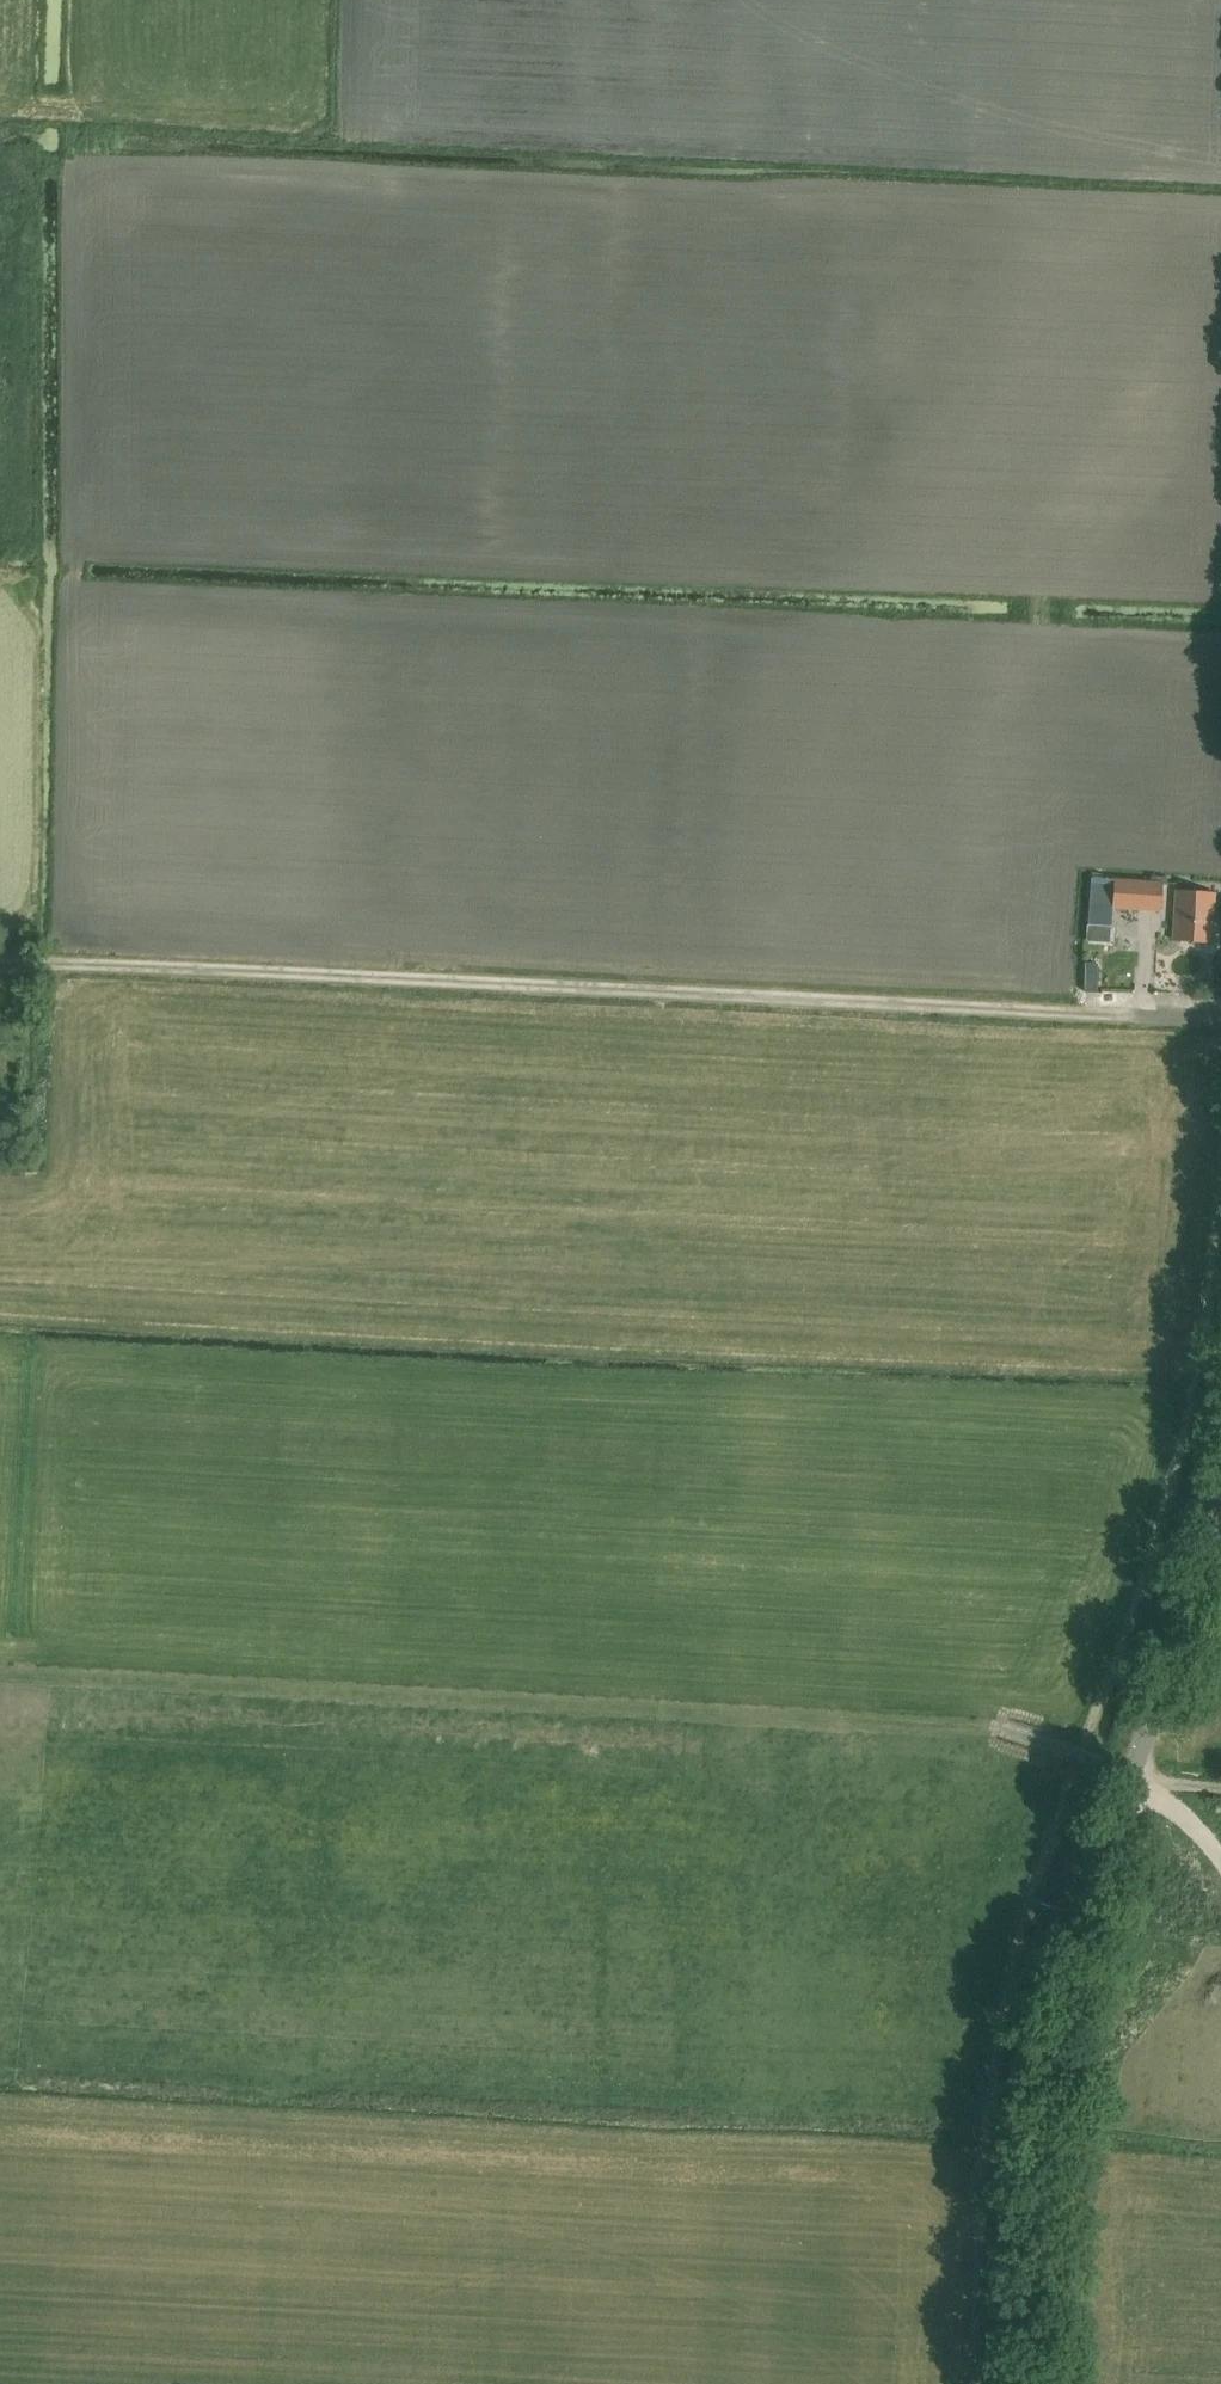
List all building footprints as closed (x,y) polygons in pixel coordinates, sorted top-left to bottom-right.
[(1110,927),(1112,909),(1161,912),(1162,881),(1114,878),(1090,877),(1087,926),(1110,927)] [(1211,943),(1214,894),(1176,891),(1173,940),(1211,943)]
